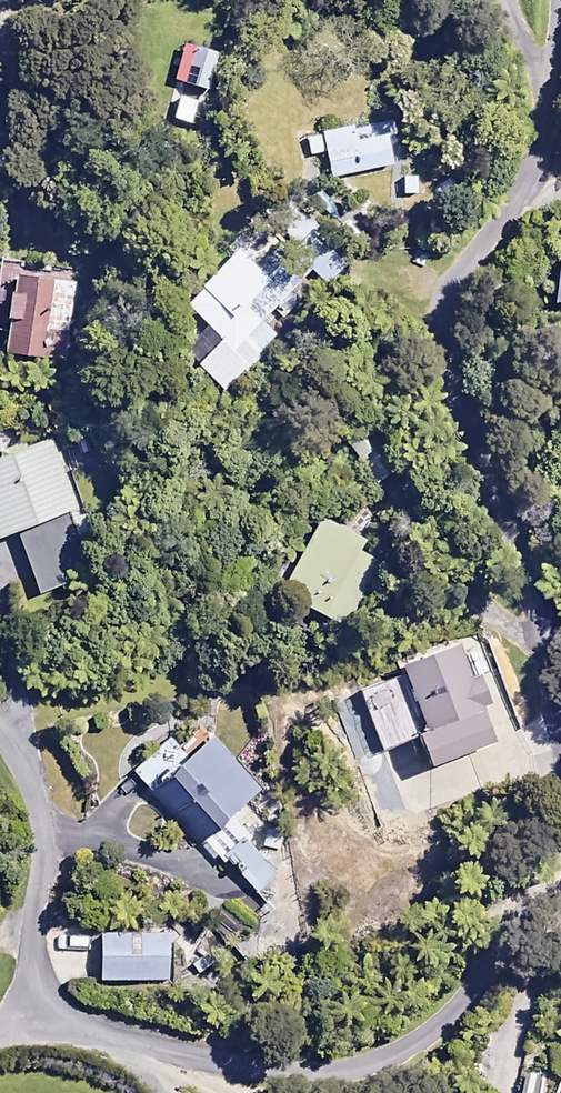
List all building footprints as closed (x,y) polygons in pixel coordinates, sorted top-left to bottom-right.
[(356,138),(353,124),(300,135),(303,154),(327,149),(332,175),(392,163),(387,132),(356,138)] [(355,256),(310,213),(280,244),(325,287),(355,256)] [(285,294),(237,247),(183,302),(218,337),(194,362),(222,388),(274,334),(260,320),(285,294)] [(72,276),(0,269),(0,329),(4,330),(1,351),(63,358),(72,276)] [(52,438),(0,456),(0,533),(76,507),(52,438)] [(405,467),(388,439),(357,458),(374,486),(405,467)] [(365,540),(323,516),(286,581),(316,598),(311,605),(350,627),(385,565),(359,551),(365,540)] [(93,575),(77,524),(24,540),(40,591),(93,575)] [(380,747),(423,732),(432,758),(495,737),(483,703),(490,701),(481,673),(471,677),(459,641),(405,660),(410,676),(362,693),(380,747)] [(255,835),(233,810),(259,786),(213,734),(187,756),(170,736),(135,768),(219,862),(224,857),(257,893),(279,873),(249,840),(255,835)] [(168,932),(102,933),(103,980),(169,978),(168,932)]
